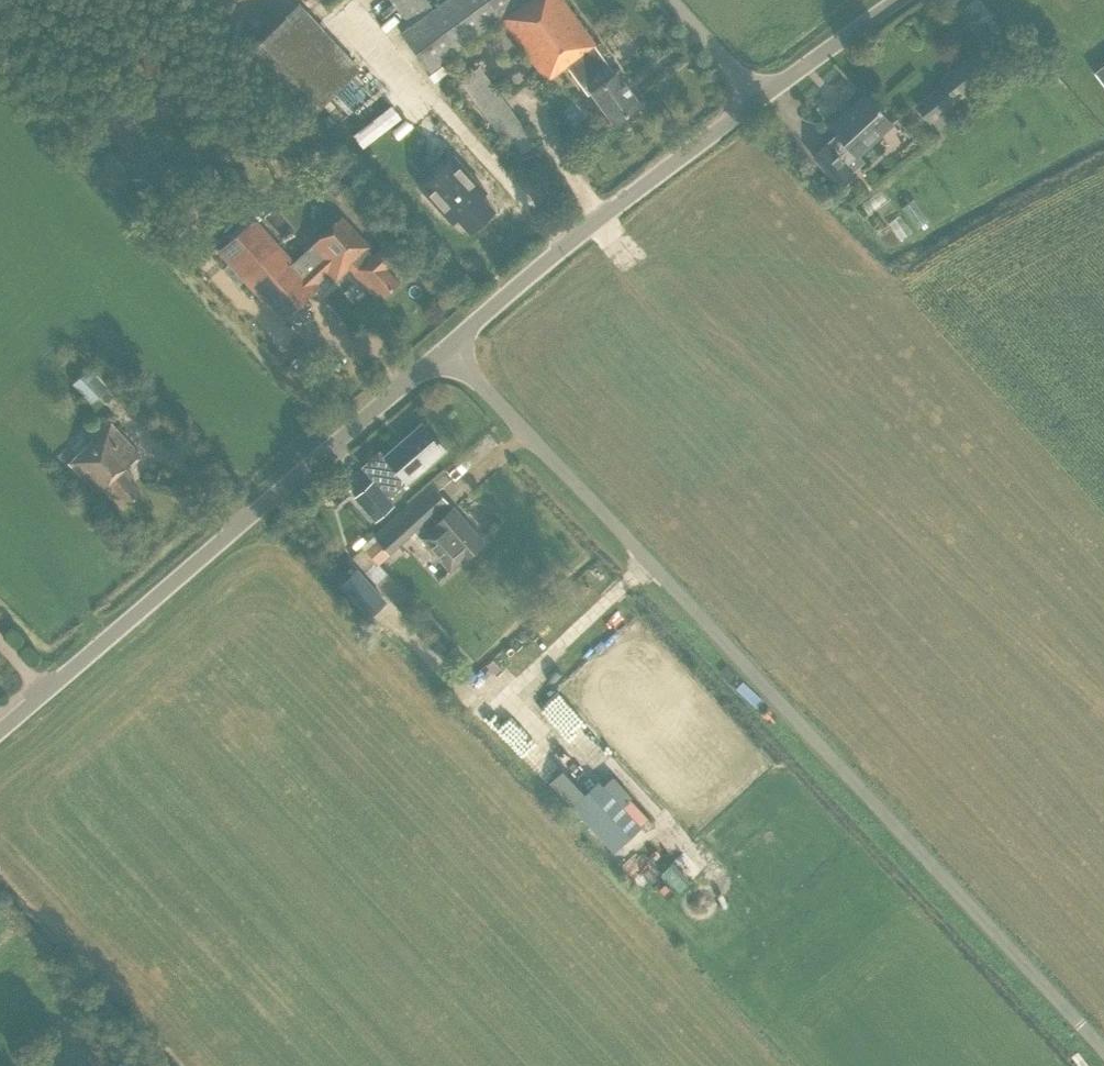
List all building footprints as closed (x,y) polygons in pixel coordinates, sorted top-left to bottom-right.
[(410,23),(401,30),(402,32),(430,71),(502,19),(546,80),(568,65),(577,77),(590,67),(600,82),(589,90),(613,122),(639,103),(616,71),(612,73),(593,46),(596,44),(564,0),(442,0),(432,7),(427,0),(394,0),(410,23)] [(359,69),(300,5),(249,52),(308,117),(359,69)] [(387,41),(373,55),(382,64),(396,50),(387,41)] [(979,84),(961,61),(938,79),(941,82),(914,104),(929,124),(979,84)] [(1095,73),(1103,85),(1103,65),(1095,73)] [(517,155),(535,143),(481,67),(463,80),(517,155)] [(826,144),(814,155),(838,182),(851,170),(843,161),(853,151),(857,155),(892,124),(870,100),(865,94),(830,126),(829,127),(840,139),(830,148),(826,144)] [(437,145),(404,176),(437,211),(442,207),(456,221),(480,199),(466,184),(471,180),(437,145)] [(508,152),(503,145),(495,151),(500,158),(508,152)] [(884,190),(902,212),(911,204),(893,182),(884,190)] [(868,210),(887,201),(882,190),(863,200),(868,210)] [(373,255),(368,250),(372,247),(343,216),(293,262),(254,219),(220,251),(281,319),(316,288),(313,284),(313,283),(327,271),(336,280),(353,265),(357,269),(355,272),(371,291),(376,287),(384,295),(399,281),(386,268),(400,255),(387,242),(373,255)] [(106,387),(90,368),(73,384),(89,402),(106,387)] [(140,491),(129,480),(133,476),(124,467),(138,454),(104,417),(86,434),(92,441),(70,462),(97,492),(104,485),(124,507),(140,491)] [(374,481),(353,498),(373,523),(393,506),(386,497),(444,448),(423,424),(384,456),(380,452),(362,466),(374,481)] [(458,471),(471,488),(486,476),(474,459),(458,471)] [(437,489),(378,541),(388,552),(414,529),(450,569),(482,541),(437,489)] [(356,569),(339,585),(367,615),(384,600),(356,569)] [(594,767),(617,749),(574,697),(552,715),(594,767)] [(548,739),(535,752),(552,771),(566,759),(548,739)] [(638,826),(602,788),(577,812),(613,850),(638,826)] [(654,877),(669,864),(649,841),(634,854),(654,877)]
